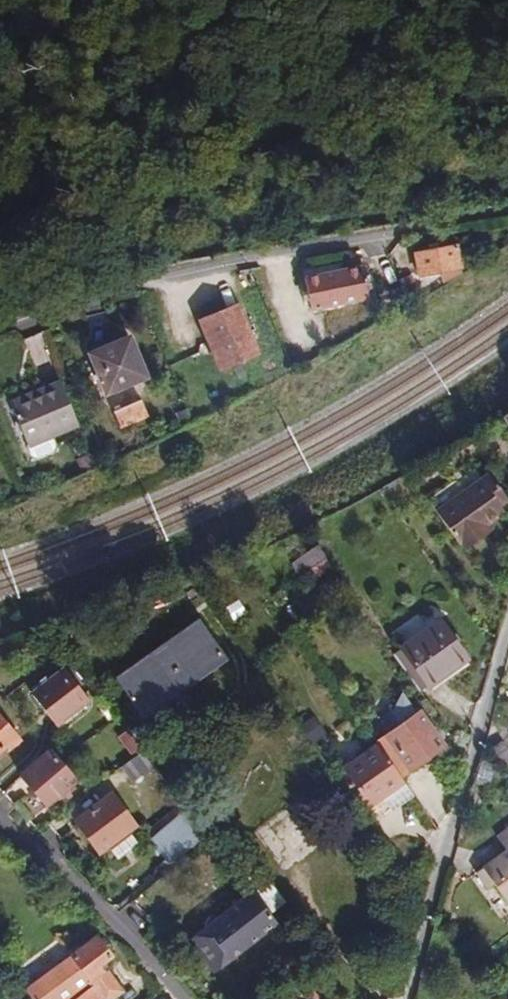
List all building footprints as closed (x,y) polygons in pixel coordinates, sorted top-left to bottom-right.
[(415,254),(418,276),(460,269),(456,247),(415,254)] [(305,279),(311,311),(370,299),(363,267),(305,279)] [(408,305),(422,298),(412,275),(398,281),(408,305)] [(389,292),(397,312),(408,305),(400,287),(389,292)] [(200,321),(221,371),(260,355),(239,305),(200,321)] [(89,355),(106,395),(148,378),(130,337),(89,355)] [(11,406),(28,447),(79,426),(62,384),(11,406)] [(143,402),(114,413),(121,430),(149,419),(143,402)] [(507,500),(489,473),(436,511),(464,551),(483,537),(479,531),(488,525),(505,512),(500,505),(507,500)] [(479,531),(483,537),(492,531),(488,525),(479,531)] [(332,568),(325,558),(306,571),(314,582),(332,568)] [(114,677),(143,719),(226,660),(197,618),(114,677)] [(421,693),(467,659),(439,620),(392,653),(421,693)] [(31,694),(56,726),(88,701),(62,670),(31,694)] [(377,745),(399,776),(443,745),(419,711),(417,713),(402,692),(391,711),(396,721),(399,725),(375,742),(377,745)] [(0,716),(0,751),(2,750),(5,753),(20,740),(0,716)] [(491,750),(504,768),(507,765),(507,751),(502,743),(491,750)] [(368,807),(404,782),(399,776),(377,745),(341,770),(368,807)] [(49,752),(20,777),(46,807),(56,798),(67,789),(75,782),(49,752)] [(138,754),(121,767),(132,781),(149,768),(138,754)] [(72,795),(67,789),(56,798),(61,805),(72,795)] [(73,820),(98,853),(107,847),(128,831),(135,826),(109,792),(73,820)] [(303,798),(256,824),(280,869),(327,843),(303,798)] [(151,841),(170,863),(202,836),(183,814),(151,841)] [(507,905),(507,830),(498,837),(507,851),(482,868),(475,873),(484,886),(491,881),(507,905)] [(128,831),(107,847),(117,860),(138,844),(128,831)] [(252,892),(270,914),(285,903),(267,880),(252,892)] [(212,975),(277,924),(270,914),(252,892),(251,891),(186,942),(212,975)] [(31,998),(109,998),(112,997),(121,990),(107,972),(105,973),(99,964),(111,954),(96,935),(24,990),(31,998)] [(287,998),(306,998),(299,990),(287,998)]
